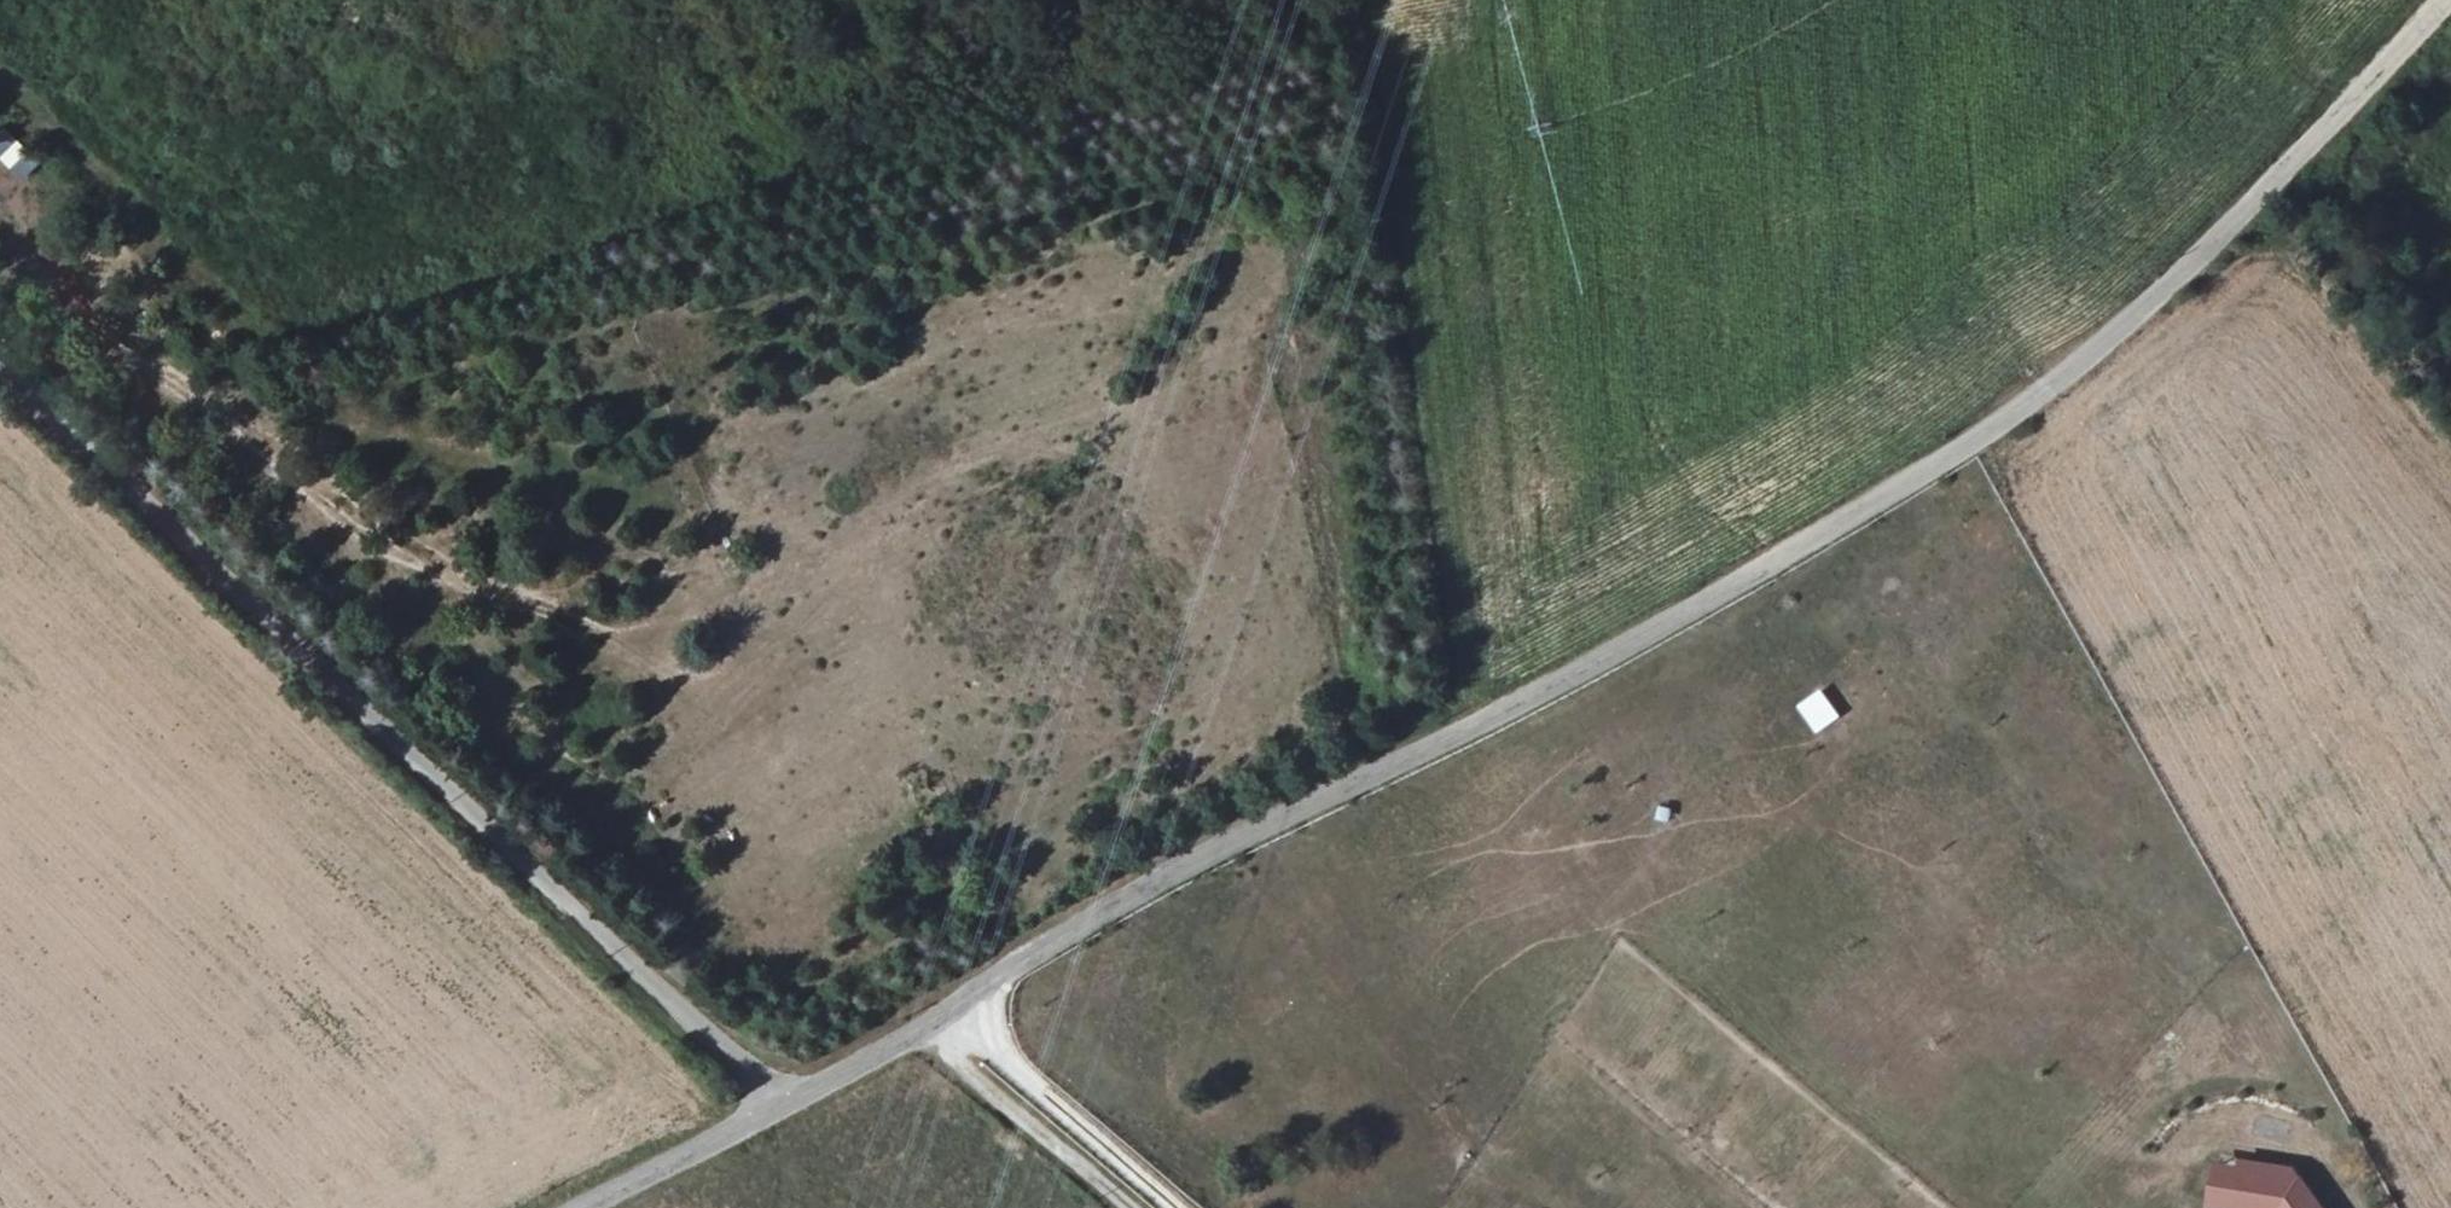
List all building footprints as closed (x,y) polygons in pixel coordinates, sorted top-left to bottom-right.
[(1795,706),(1815,735),(1841,717),(1820,688),(1795,706)] [(2288,1168),(2239,1159),(2239,1166),(2210,1163),(2205,1207),(2206,1207),(2317,1207),(2288,1168)]
